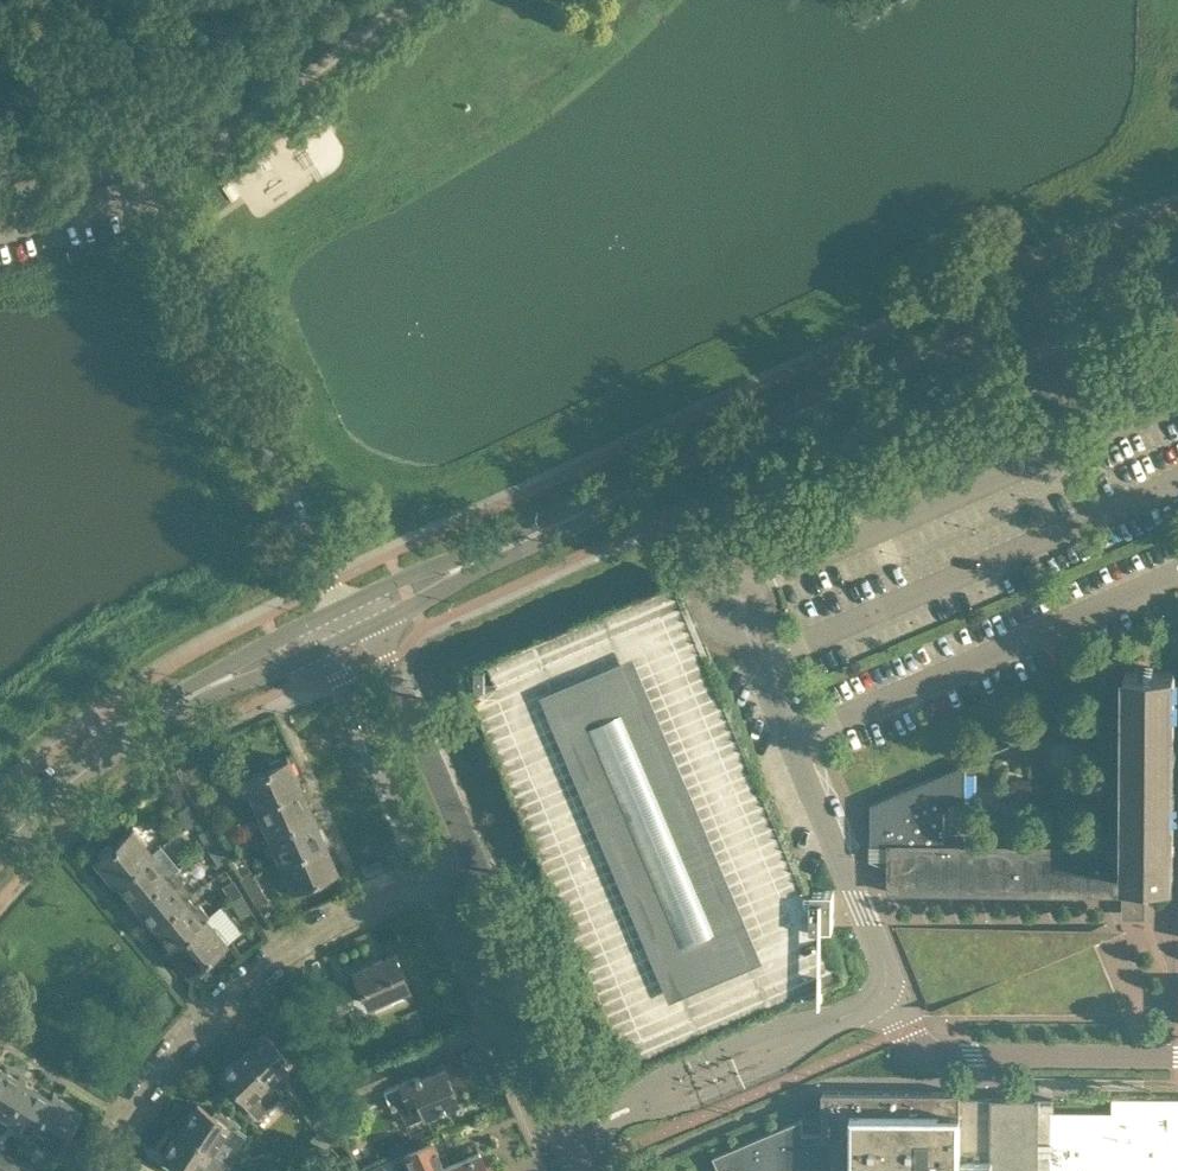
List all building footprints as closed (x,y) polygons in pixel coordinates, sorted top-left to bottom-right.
[(461,667),(630,1067),(846,976),(825,927),(833,926),(833,913),(833,890),(809,889),(698,626),(677,576),(461,667)] [(1015,844),(944,843),(944,809),(966,800),(966,762),(872,801),(872,839),(872,843),(890,843),(889,889),(1124,892),(1123,903),(1144,903),(1144,878),(1173,878),(1173,798),(1173,672),(1125,671),(1124,835),(1015,833),(1015,844)] [(243,776),(256,805),(300,786),(288,758),(281,760),(279,758),(269,762),(269,765),(243,776)] [(301,789),(300,786),(256,805),(268,832),(312,813),(306,801),(309,799),(305,789),(301,789)] [(192,802),(202,817),(214,810),(204,794),(192,802)] [(197,820),(188,805),(176,812),(185,827),(197,820)] [(317,826),(312,813),(268,832),(279,860),(324,841),(322,838),(325,836),(321,826),(317,826)] [(198,832),(204,842),(220,833),(213,822),(198,832)] [(118,879),(151,851),(131,828),(109,847),(106,845),(97,852),(98,855),(94,859),(115,883),(119,880),(118,879)] [(226,844),(220,833),(204,842),(211,853),(226,844)] [(336,869),(324,841),(279,860),(291,888),(317,877),(319,879),(329,875),(329,872),(336,869)] [(233,855),(226,844),(211,853),(217,864),(233,855)] [(172,870),(173,871),(178,866),(160,845),(152,852),(151,851),(118,879),(119,880),(137,901),(172,870)] [(238,875),(248,890),(259,884),(249,869),(238,875)] [(154,922),(186,894),(190,891),(173,871),(172,870),(137,901),(154,922)] [(222,885),(230,900),(241,894),(232,879),(222,885)] [(268,899),(259,884),(248,890),(257,906),(268,899)] [(200,904),(195,905),(186,894),(154,922),(172,944),(205,916),(208,913),(200,904)] [(251,909),(241,894),(230,900),(240,916),(251,909)] [(205,916),(172,944),(168,947),(188,971),(193,967),(197,969),(205,962),(203,958),(224,941),(205,916)] [(1128,927),(895,925),(930,1008),(923,1011),(1124,1012),(1094,942),(1128,927)] [(319,986),(331,1013),(345,1007),(341,998),(361,990),(367,1003),(407,986),(393,952),(353,970),(355,974),(336,982),(334,979),(319,986)] [(263,1030),(242,1051),(272,1081),(293,1061),(289,1057),(292,1054),(283,1046),(280,1048),(263,1030)] [(272,1082),(272,1081),(242,1051),(221,1072),(225,1077),(223,1079),(232,1088),(234,1086),(247,1099),(243,1102),(257,1116),(282,1092),(272,1082)] [(383,1066),(356,1077),(338,1084),(344,1097),(388,1079),(383,1066)] [(26,1083),(2,1068),(0,1072),(0,1115),(6,1119),(26,1083)] [(400,1082),(383,1089),(390,1105),(397,1102),(406,1123),(426,1115),(425,1112),(456,1099),(443,1068),(421,1078),(418,1073),(400,1081),(399,1081),(400,1082)] [(51,1098),(50,1097),(26,1083),(6,1119),(16,1125),(18,1120),(31,1128),(33,1129),(51,1098)] [(1163,1164),(1171,1164),(1171,1170),(1177,1170),(1177,1098),(1115,1097),(1115,1118),(1106,1118),(1106,1112),(1052,1112),(1052,1098),(1052,1119),(1039,1119),(1039,1098),(961,1097),(961,1091),(823,1090),(823,1133),(803,1132),(803,1117),(714,1156),(721,1170),(736,1170),(736,1164),(833,1164),(833,1170),(1163,1170),(1163,1164)] [(52,1092),(50,1097),(51,1098),(33,1129),(31,1128),(29,1132),(54,1148),(50,1154),(68,1165),(82,1143),(65,1132),(69,1126),(73,1127),(78,1118),(76,1115),(80,1109),(52,1092)] [(196,1103),(180,1127),(230,1162),(248,1135),(236,1127),(238,1123),(216,1108),(212,1114),(196,1103)] [(329,1120),(320,1129),(333,1141),(341,1132),(329,1120)] [(163,1151),(168,1154),(166,1157),(176,1164),(178,1161),(192,1170),(224,1170),(230,1162),(180,1127),(163,1151)] [(333,1141),(320,1129),(311,1138),(324,1150),(333,1141)] [(441,1168),(430,1143),(383,1164),(387,1170),(486,1170),(477,1152),(441,1168)] [(15,1158),(0,1150),(0,1165),(10,1170),(15,1159),(15,1158)] [(15,1158),(15,1159),(10,1170),(13,1170),(28,1170),(31,1166),(15,1158)]
